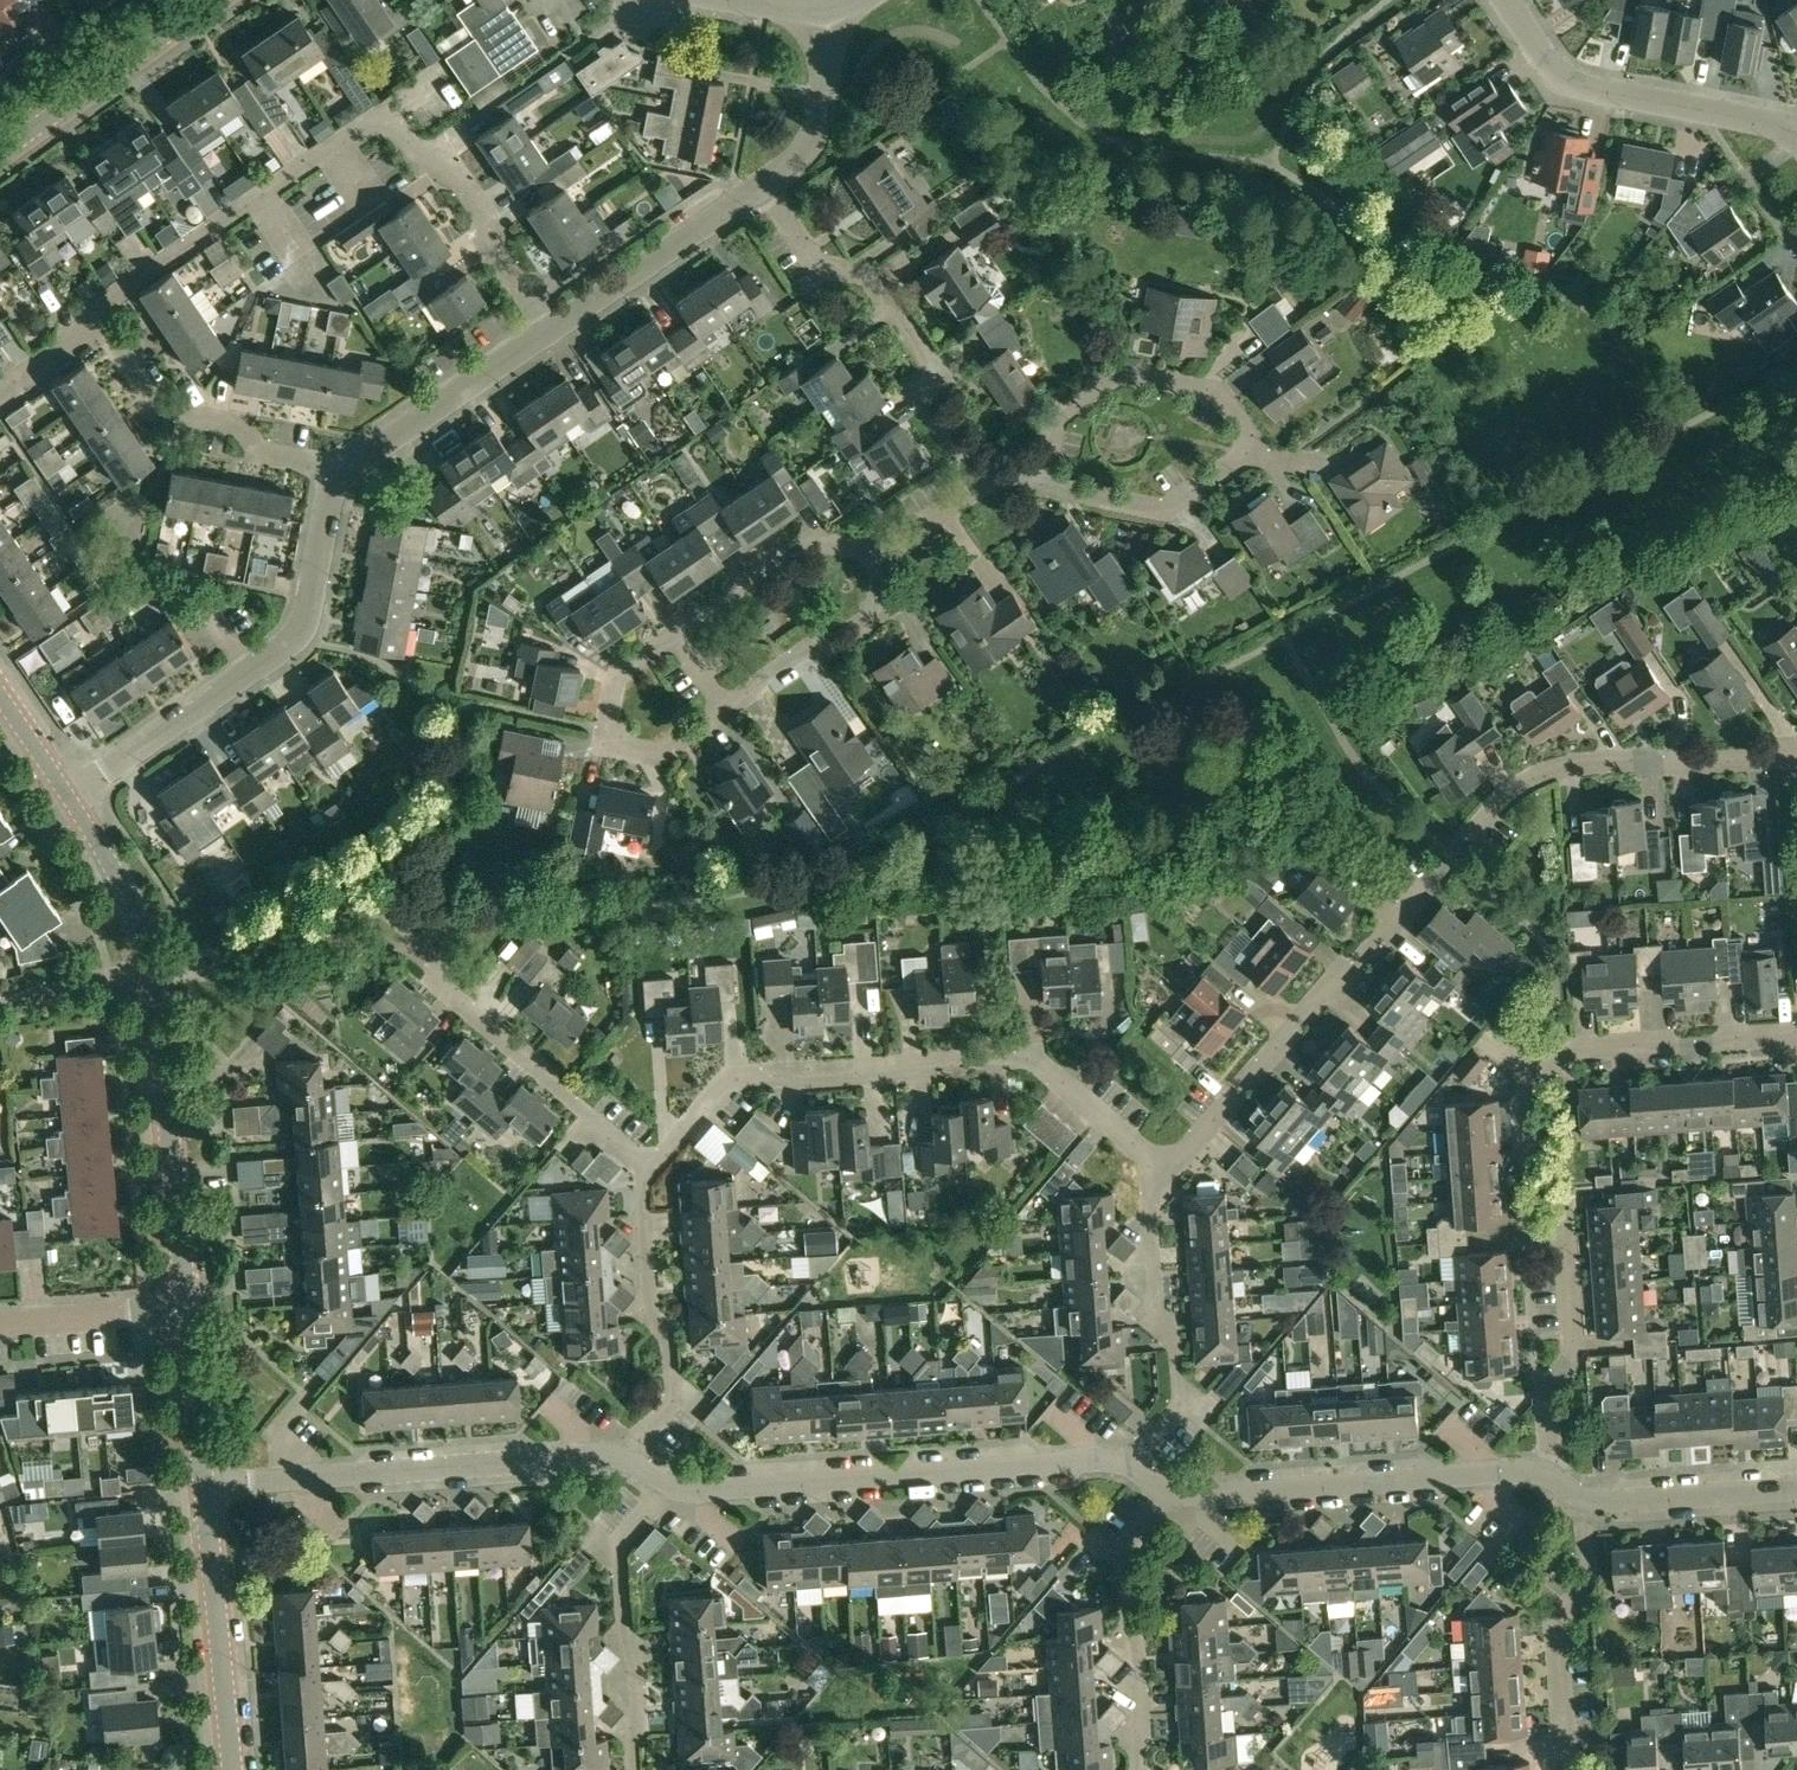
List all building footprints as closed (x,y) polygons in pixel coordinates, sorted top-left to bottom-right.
[(8,27),(20,18),(8,0),(9,0),(0,0),(0,16),(8,27)] [(322,10),(340,38),(353,29),(360,40),(378,28),(384,37),(409,21),(395,0),(333,0),(335,2),(322,10)] [(437,45),(444,54),(460,77),(480,107),(508,88),(498,74),(538,47),(506,0),(472,0),(456,11),(465,26),(437,45)] [(1603,19),(1622,23),(1619,40),(1632,43),(1632,47),(1662,53),(1670,9),(1641,3),(1642,0),(1616,0),(1611,7),(1603,19)] [(1662,53),(1694,58),(1698,35),(1713,38),(1721,0),(1703,0),(1700,14),(1670,9),(1662,53)] [(1713,38),(1727,41),(1723,64),(1755,70),(1763,27),(1733,21),(1737,0),(1721,0),(1713,38)] [(1779,15),(1796,41),(1796,2),(1779,15)] [(1444,9),(1398,40),(1417,68),(1410,73),(1419,88),(1441,74),(1442,76),(1460,63),(1451,48),(1464,39),(1444,9)] [(297,15),(270,33),(296,71),(320,54),(351,99),(366,89),(324,27),(311,36),(297,15)] [(20,18),(8,27),(17,39),(29,30),(20,18)] [(420,47),(428,41),(418,27),(410,32),(420,47)] [(270,33),(242,52),(256,72),(244,81),(267,114),(275,126),(290,115),(271,88),(296,71),(270,33)] [(623,40),(577,72),(593,96),(645,60),(639,52),(630,50),(623,40)] [(675,87),(673,100),(719,109),(724,83),(682,75),(684,61),(658,56),(653,83),(675,87)] [(1349,99),(1374,81),(1360,63),(1336,80),(1349,99)] [(217,70),(192,87),(217,123),(227,136),(245,124),(236,110),(242,106),(254,123),(267,114),(244,81),(231,90),(217,70)] [(505,117),(475,137),(494,164),(531,139),(513,113),(550,87),(541,75),(497,105),(505,117)] [(1488,76),(1443,107),(1458,129),(1467,123),(1490,157),(1511,143),(1500,127),(1524,110),(1505,83),(1497,89),(1488,76)] [(180,123),(166,133),(172,141),(201,183),(214,174),(203,157),(192,140),(217,123),(192,87),(167,103),(180,123)] [(591,98),(582,104),(590,115),(599,109),(591,98)] [(719,109),(673,100),(670,114),(648,110),(646,122),(714,135),(719,109)] [(352,101),(341,109),(348,119),(360,112),(352,101)] [(325,117),(317,122),(326,135),(334,130),(325,117)] [(644,131),(646,122),(632,119),(630,129),(644,131)] [(141,122),(116,139),(141,176),(150,189),(162,180),(168,188),(175,183),(186,198),(203,186),(201,183),(172,141),(159,150),(141,122)] [(644,131),(643,133),(665,137),(663,152),(709,161),(714,135),(646,122),(644,131)] [(1413,128),(1381,149),(1393,169),(1426,148),(1413,128)] [(1537,152),(1532,178),(1568,185),(1562,219),(1585,223),(1595,210),(1602,173),(1583,169),(1589,137),(1547,129),(1544,148),(1537,152)] [(116,139),(91,157),(104,176),(92,184),(118,222),(127,235),(142,225),(134,213),(143,207),(136,198),(150,189),(141,176),(116,139)] [(531,139),(494,164),(511,188),(531,174),(540,187),(578,161),(569,147),(547,162),(531,139)] [(1625,144),(1616,197),(1644,202),(1647,185),(1665,188),(1662,205),(1655,216),(1652,221),(1661,228),(1666,221),(1681,204),(1685,179),(1669,176),(1673,152),(1625,144)] [(904,223),(916,239),(946,219),(932,200),(927,203),(914,185),(910,188),(884,151),(845,178),(871,215),(872,215),(885,234),(904,223)] [(547,198),(527,212),(545,239),(582,214),(564,188),(586,172),(578,161),(540,187),(547,198)] [(40,191),(63,226),(72,239),(98,221),(104,231),(118,222),(92,184),(79,192),(67,173),(40,191)] [(40,191),(14,209),(29,233),(16,242),(39,276),(53,266),(46,255),(57,248),(49,235),(63,226),(40,191)] [(1681,204),(1666,221),(1668,222),(1681,241),(1677,244),(1686,257),(1690,254),(1691,256),(1703,248),(1713,263),(1717,261),(1723,269),(1730,265),(1724,256),(1753,236),(1731,205),(1710,219),(1692,192),(1680,206),(1681,204)] [(358,221),(339,234),(346,245),(379,224),(397,251),(434,226),(415,199),(395,213),(387,201),(358,221)] [(197,205),(196,205),(195,205),(194,204),(193,204),(192,205),(191,205),(190,205),(189,206),(188,207),(187,208),(187,209),(186,210),(186,211),(186,212),(186,213),(187,214),(187,215),(187,216),(191,220),(192,221),(193,221),(194,221),(195,221),(196,221),(197,221),(198,221),(199,220),(200,220),(200,219),(201,219),(201,218),(202,218),(202,217),(202,216),(202,215),(203,214),(203,213),(202,213),(202,212),(202,211),(201,210),(197,206),(197,205)] [(988,209),(987,210),(960,228),(973,247),(1001,227),(988,209)] [(582,214),(545,239),(562,263),(581,250),(589,263),(640,228),(636,223),(640,220),(634,212),(598,237),(582,214)] [(164,227),(173,241),(181,235),(172,222),(164,227)] [(1649,225),(1646,229),(1654,236),(1659,231),(1649,225)] [(413,273),(390,289),(400,303),(440,276),(430,263),(450,249),(434,226),(397,251),(413,273)] [(219,240),(203,250),(214,266),(210,269),(216,278),(235,264),(219,240)] [(928,271),(915,279),(930,300),(942,292),(959,317),(971,309),(980,322),(1001,308),(985,299),(991,295),(955,245),(924,266),(928,271)] [(0,247),(0,270),(13,261),(1,246),(0,247)] [(1546,271),(1549,251),(1528,248),(1525,267),(1546,271)] [(108,264),(95,272),(105,286),(118,277),(108,264)] [(235,264),(216,278),(222,287),(241,273),(235,264)] [(749,271),(736,280),(727,266),(701,283),(724,317),(749,300),(759,314),(772,304),(749,271)] [(139,293),(157,318),(189,296),(172,270),(139,293)] [(1708,298),(1724,320),(1743,307),(1759,330),(1755,332),(1769,352),(1796,333),(1796,328),(1786,312),(1796,304),(1796,299),(1778,271),(1745,293),(1735,279),(1708,298)] [(326,282),(341,304),(356,294),(341,272),(326,282)] [(440,276),(400,303),(408,314),(430,299),(448,325),(484,300),(466,273),(447,287),(440,276)] [(74,287),(83,300),(97,291),(88,277),(74,287)] [(701,283),(676,301),(690,321),(678,329),(700,361),(712,353),(706,344),(718,337),(710,326),(724,317),(701,283)] [(1150,287),(1143,325),(1165,328),(1162,344),(1207,352),(1216,299),(1150,287)] [(189,296),(157,318),(174,344),(207,321),(218,313),(200,288),(189,296)] [(1353,289),(1338,307),(1354,321),(1370,302),(1353,289)] [(277,323),(288,324),(292,301),(281,299),(277,323)] [(1250,319),(1268,344),(1294,325),(1274,301),(1250,319)] [(318,307),(310,305),(309,310),(308,316),(316,317),(318,307)] [(1001,308),(980,322),(976,325),(983,335),(996,354),(977,368),(1005,409),(1036,389),(1010,351),(1024,342),(1008,318),(1001,308)] [(325,331),(337,333),(341,311),(330,309),(325,331)] [(352,312),(341,311),(337,333),(347,335),(352,312)] [(653,317),(627,335),(650,368),(662,359),(670,370),(683,361),(689,369),(700,361),(678,329),(666,337),(653,317)] [(1,344),(12,337),(0,320),(0,343),(1,344)] [(207,321),(174,344),(192,369),(212,355),(221,367),(236,370),(240,348),(241,344),(237,343),(234,339),(224,346),(207,321)] [(1329,326),(1318,333),(1325,343),(1335,335),(1329,326)] [(1271,350),(1282,365),(1258,383),(1281,414),(1320,386),(1306,365),(1319,356),(1301,330),(1271,350)] [(597,345),(585,353),(622,407),(643,393),(644,389),(636,377),(650,368),(627,335),(602,352),(597,345)] [(10,358),(1,344),(0,345),(0,365),(10,358)] [(232,387),(263,393),(270,354),(240,348),(236,370),(232,387)] [(263,393),(293,399),(301,359),(270,354),(263,393)] [(800,382),(818,409),(831,399),(855,382),(837,356),(812,373),(800,382)] [(1318,364),(1332,380),(1341,373),(1327,356),(1318,364)] [(331,365),(324,404),(354,410),(358,393),(380,398),(386,363),(361,358),(359,371),(331,365)] [(293,399),(324,404),(331,365),(301,359),(293,399)] [(52,384),(69,409),(103,387),(85,362),(52,384)] [(785,393),(800,382),(812,373),(804,362),(777,381),(785,393)] [(847,422),(830,434),(839,447),(868,427),(860,415),(884,399),(867,374),(855,382),(831,399),(847,422)] [(588,382),(575,391),(566,377),(541,394),(564,427),(578,417),(588,431),(611,416),(588,382)] [(69,409),(86,435),(120,412),(103,387),(69,409)] [(541,394),(515,412),(528,430),(515,439),(538,472),(551,463),(545,455),(556,448),(549,438),(564,427),(541,394)] [(5,416),(12,425),(23,418),(32,412),(25,403),(5,416)] [(86,435),(104,460),(137,437),(120,412),(86,435)] [(23,418),(12,425),(22,441),(33,433),(23,418)] [(643,419),(629,429),(631,433),(639,444),(654,435),(643,419)] [(631,433),(629,429),(623,421),(615,427),(623,438),(631,433)] [(718,423),(705,432),(712,443),(726,433),(718,423)] [(868,427),(839,447),(857,472),(872,461),(881,473),(917,449),(899,424),(877,439),(868,427)] [(492,427),(466,445),(489,478),(514,461),(527,479),(538,472),(515,439),(504,446),(492,427)] [(11,442),(5,432),(0,435),(0,449),(11,442)] [(137,437),(104,460),(122,486),(155,463),(137,437)] [(464,446),(461,440),(446,451),(449,456),(441,462),(450,476),(438,484),(426,493),(446,521),(458,513),(461,518),(474,509),(471,505),(496,489),(489,478),(466,445),(464,446)] [(1333,480),(1367,528),(1401,504),(1392,491),(1412,477),(1388,442),(1333,480)] [(37,443),(27,450),(34,458),(43,451),(37,443)] [(43,451),(34,458),(40,467),(59,453),(53,444),(43,451)] [(796,509),(778,484),(791,475),(773,449),(761,457),(772,473),(746,491),(771,527),(796,509)] [(671,461),(687,483),(699,475),(683,452),(671,461)] [(59,453),(40,467),(47,476),(66,463),(59,453)] [(1420,458),(1410,465),(1424,484),(1433,478),(1420,458)] [(163,510),(194,516),(201,476),(171,471),(163,510)] [(14,487),(20,496),(40,483),(33,474),(14,487)] [(798,484),(809,499),(822,490),(811,475),(798,484)] [(194,516),(224,521),(231,482),(201,476),(194,516)] [(224,521),(254,527),(261,488),(231,482),(224,521)] [(46,491),(40,483),(20,496),(27,505),(46,491)] [(261,488),(254,527),(285,533),(292,493),(261,488)] [(710,491),(697,500),(715,528),(728,519),(745,544),(771,527),(746,491),(722,508),(710,491)] [(68,508),(74,517),(75,516),(93,504),(88,495),(68,508)] [(1311,509),(1289,524),(1271,497),(1236,519),(1264,560),(1280,550),(1290,565),(1330,538),(1311,509)] [(597,505),(604,516),(615,509),(608,499),(597,505)] [(848,505),(852,511),(862,504),(858,499),(848,505)] [(683,534),(671,543),(695,578),(721,560),(704,535),(715,528),(697,500),(672,518),(683,534)] [(371,533),(368,548),(421,557),(427,524),(378,515),(375,534),(371,533)] [(14,537),(0,516),(0,547),(14,537)] [(48,537),(55,547),(74,533),(68,524),(48,537)] [(1054,604),(1090,579),(1102,570),(1095,561),(1070,524),(1030,552),(1041,566),(1032,572),(1054,604)] [(461,531),(459,544),(469,546),(471,532),(461,531)] [(74,533),(55,547),(61,555),(80,542),(74,533)] [(648,533),(622,552),(648,590),(661,581),(671,595),(695,578),(671,543),(660,550),(648,533)] [(32,562),(14,537),(0,547),(0,585),(32,562)] [(1756,540),(1742,551),(1764,581),(1779,570),(1756,540)] [(153,564),(164,566),(168,543),(157,541),(153,564)] [(615,556),(585,577),(596,594),(620,629),(647,612),(637,598),(648,590),(622,552),(614,541),(607,546),(615,556)] [(1218,568),(1216,566),(1200,542),(1184,553),(1161,545),(1147,554),(1165,581),(1163,583),(1173,598),(1214,570),(1218,568)] [(369,563),(366,581),(415,590),(421,557),(368,548),(366,562),(369,563)] [(732,557),(738,574),(761,565),(755,548),(732,557)] [(206,551),(203,573),(214,575),(218,553),(206,551)] [(1102,570),(1090,579),(1109,607),(1136,588),(1110,551),(1095,561),(1102,570)] [(1236,552),(1216,566),(1218,568),(1214,570),(1232,595),(1255,580),(1236,552)] [(228,554),(218,553),(214,575),(224,577),(228,554)] [(16,610),(49,588),(32,562),(0,585),(0,586),(16,610)] [(249,571),(247,582),(273,587),(277,564),(266,562),(264,573),(249,571)] [(233,563),(229,580),(243,582),(246,566),(233,563)] [(83,588),(90,597),(109,583),(102,574),(83,588)] [(130,581),(143,600),(153,593),(140,574),(130,581)] [(359,598),(356,614),(409,623),(415,590),(366,581),(363,599),(359,598)] [(939,615),(975,667),(1019,637),(1018,635),(1034,625),(1012,591),(997,602),(985,584),(939,615)] [(49,588),(16,610),(34,636),(67,613),(49,588)] [(548,610),(542,614),(550,627),(557,623),(567,637),(582,627),(596,646),(620,629),(596,594),(584,602),(576,590),(564,599),(560,594),(544,605),(548,610)] [(1616,594),(1605,601),(1618,620),(1628,613),(1616,594)] [(1730,635),(1705,599),(1687,611),(1713,647),(1730,635)] [(98,602),(89,609),(103,628),(112,622),(98,602)] [(89,609),(80,616),(94,635),(103,628),(89,609)] [(1630,611),(1628,613),(1618,620),(1613,623),(1637,657),(1654,646),(1630,611)] [(253,636),(264,629),(253,612),(242,620),(253,636)] [(409,623),(356,614),(353,629),(357,630),(354,647),(356,648),(403,656),(409,623)] [(79,630),(72,620),(62,627),(69,637),(79,630)] [(171,620),(146,637),(168,670),(194,653),(171,620)] [(1795,625),(1767,644),(1796,688),(1796,627),(1795,625)] [(433,642),(436,629),(419,626),(417,639),(433,642)] [(515,645),(516,628),(494,626),(492,643),(515,645)] [(62,627),(39,643),(52,662),(62,656),(57,648),(70,638),(69,637),(62,627)] [(146,637),(121,654),(143,687),(168,670),(146,637)] [(521,642),(515,674),(534,678),(531,691),(536,692),(533,707),(563,713),(566,698),(574,700),(578,680),(580,670),(556,665),(559,649),(521,642)] [(876,671),(906,713),(953,681),(953,680),(937,657),(926,665),(912,646),(876,671)] [(1702,680),(1724,713),(1753,693),(1745,680),(1724,650),(1695,670),(1702,680)] [(121,654),(95,672),(118,705),(143,687),(121,654)] [(1553,680),(1554,682),(1516,709),(1536,738),(1558,723),(1561,727),(1582,712),(1568,691),(1580,683),(1562,655),(1544,667),(1553,680)] [(1644,657),(1601,687),(1625,721),(1652,703),(1654,707),(1671,695),(1661,680),(1644,657)] [(311,693),(299,701),(337,756),(345,768),(357,761),(348,748),(349,748),(333,725),(359,707),(358,707),(374,697),(360,678),(346,688),(334,671),(308,689),(311,693)] [(118,705),(95,672),(70,690),(92,722),(118,705)] [(1446,722),(1420,747),(1453,795),(1485,772),(1471,751),(1501,730),(1473,690),(1453,703),(1467,723),(1454,732),(1446,722)] [(1441,692),(1425,698),(1430,713),(1446,706),(1441,692)] [(284,705),(258,723),(284,759),(309,742),(325,765),(337,756),(299,701),(287,709),(284,705)] [(811,761),(786,777),(829,840),(847,827),(823,792),(872,759),(833,701),(790,730),(811,761)] [(258,723),(233,740),(254,770),(241,779),(262,808),(275,799),(259,776),(284,759),(258,723)] [(503,729),(497,757),(513,761),(505,800),(550,809),(564,741),(503,729)] [(709,790),(719,804),(724,801),(734,815),(772,790),(741,745),(714,764),(725,780),(709,790)] [(209,757),(184,774),(209,811),(234,794),(250,816),(262,808),(241,779),(230,786),(209,757)] [(159,792),(179,822),(167,830),(186,857),(224,831),(209,811),(184,774),(159,792)] [(928,780),(924,791),(935,796),(940,785),(928,780)] [(577,807),(568,852),(584,855),(587,844),(600,847),(605,825),(644,833),(652,795),(601,784),(595,811),(577,807)] [(1747,859),(1765,858),(1771,857),(1768,820),(1753,821),(1751,791),(1722,793),(1723,801),(1722,801),(1725,839),(1726,845),(1726,839),(1745,837),(1747,859)] [(1614,809),(1613,809),(1616,846),(1636,845),(1638,867),(1663,865),(1660,827),(1644,828),(1643,799),(1614,801),(1614,809)] [(1695,803),(1697,832),(1681,833),(1684,871),(1707,869),(1706,846),(1726,845),(1725,839),(1722,801),(1695,803)] [(343,815),(341,814),(335,803),(321,813),(328,823),(329,824),(343,815)] [(1616,846),(1613,809),(1585,811),(1587,840),(1571,841),(1574,878),(1598,876),(1597,855),(1617,853),(1616,846)] [(324,818),(318,810),(311,815),(316,823),(324,818)] [(12,848),(2,835),(12,828),(0,811),(0,857),(12,848)] [(804,811),(785,823),(806,855),(825,842),(804,811)] [(1343,868),(1313,843),(1295,863),(1312,878),(1299,894),(1311,904),(1335,924),(1356,898),(1334,879),(1343,868)] [(1266,865),(1253,879),(1270,893),(1276,886),(1272,882),(1277,875),(1266,865)] [(42,893),(26,869),(8,881),(0,870),(0,924),(42,893)] [(1231,882),(1244,894),(1255,881),(1242,869),(1231,882)] [(1783,877),(1767,878),(1768,893),(1784,892),(1783,877)] [(1154,907),(1167,909),(1170,895),(1157,892),(1154,907)] [(0,924),(0,929),(13,947),(16,963),(60,953),(43,927),(58,917),(42,893),(0,924)] [(1270,917),(1253,937),(1262,944),(1294,971),(1312,950),(1290,931),(1299,921),(1268,895),(1258,907),(1270,917)] [(1419,932),(1457,964),(1473,945),(1495,964),(1513,944),(1476,912),(1466,923),(1444,904),(1419,932)] [(1569,924),(1606,921),(1605,906),(1568,909),(1569,924)] [(791,909),(751,918),(754,928),(770,925),(793,919),(791,909)] [(746,919),(732,920),(733,934),(747,933),(746,919)] [(1114,940),(1125,939),(1124,922),(1113,923),(1114,940)] [(770,925),(754,928),(755,933),(757,935),(769,933),(771,930),(770,925)] [(1133,942),(1148,940),(1147,926),(1132,927),(1133,942)] [(639,927),(621,929),(622,939),(640,938),(639,927)] [(1066,933),(1025,937),(1027,966),(1040,965),(1043,1001),(1070,999),(1071,1009),(1072,1009),(1067,943),(1066,933)] [(530,936),(506,963),(538,990),(523,1008),(565,1044),(585,1020),(551,990),(565,974),(536,949),(540,944),(530,936)] [(1715,946),(1689,948),(1694,1008),(1708,1007),(1707,995),(1718,994),(1717,974),(1730,973),(1728,942),(1728,936),(1714,937),(1715,946)] [(1225,945),(1215,957),(1245,983),(1254,973),(1276,992),(1294,971),(1262,944),(1253,937),(1237,956),(1225,945)] [(848,1016),(846,980),(859,979),(856,940),(842,941),(842,950),(832,951),(833,969),(818,971),(819,988),(821,1018),(848,1016)] [(981,940),(941,943),(943,961),(946,1009),(973,1007),(970,971),(984,970),(981,940)] [(1107,940),(1067,943),(1072,1009),(1100,1007),(1097,971),(1110,970),(1107,940)] [(1743,941),(1728,942),(1730,973),(1731,980),(1745,979),(1747,1004),(1778,1002),(1774,946),(1744,949),(1743,941)] [(1663,943),(1649,944),(1651,972),(1665,971),(1667,998),(1677,997),(1678,1009),(1694,1008),(1689,948),(1664,950),(1663,943)] [(1636,952),(1609,954),(1614,1015),(1630,1013),(1629,1000),(1640,999),(1638,973),(1651,972),(1649,944),(1636,945),(1636,952)] [(868,946),(869,975),(881,974),(880,945),(868,946)] [(1572,979),(1586,978),(1587,1004),(1598,1003),(1598,1016),(1614,1015),(1609,954),(1592,955),(1591,948),(1570,949),(1572,979)] [(558,961),(569,971),(578,960),(568,951),(558,961)] [(903,986),(916,985),(919,1020),(947,1018),(946,1009),(943,961),(940,961),(941,971),(927,972),(925,954),(901,956),(903,986)] [(1434,963),(1425,974),(1406,958),(1388,980),(1419,1008),(1433,992),(1441,999),(1456,982),(1434,963)] [(789,959),(762,961),(765,1001),(785,999),(785,1006),(789,1010),(792,1009),(793,1030),(822,1028),(819,988),(818,971),(816,971),(815,980),(801,981),(800,964),(790,964),(789,959)] [(1211,961),(1185,992),(1189,996),(1230,1031),(1248,1010),(1225,991),(1234,981),(1211,961)] [(690,990),(691,1000),(693,1047),(694,1047),(693,1037),(720,1035),(717,1000),(735,998),(732,962),(705,964),(707,989),(690,990)] [(393,978),(372,1002),(389,1016),(375,1032),(405,1058),(410,1053),(415,1057),(424,1046),(419,1042),(424,1036),(413,1027),(429,1008),(393,978)] [(691,1000),(674,1002),(673,978),(643,980),(646,1015),(664,1014),(666,1050),(693,1047),(691,1000)] [(1388,980),(1369,1002),(1387,1017),(1378,1028),(1400,1047),(1415,1029),(1407,1022),(1419,1008),(1388,980)] [(1168,1012),(1158,1023),(1181,1043),(1190,1033),(1212,1052),(1230,1031),(1189,996),(1172,1016),(1168,1012)] [(256,1040),(275,1056),(290,1037),(282,1030),(286,1024),(275,1014),(257,1037),(258,1038),(256,1040)] [(1350,1024),(1331,1046),(1363,1073),(1362,1073),(1371,1081),(1384,1065),(1400,1047),(1378,1028),(1368,1039),(1350,1024)] [(12,1030),(5,1040),(13,1046),(20,1036),(12,1030)] [(1451,1035),(1439,1050),(1453,1063),(1466,1048),(1451,1035)] [(51,1075),(38,1077),(39,1087),(103,1081),(100,1051),(95,1052),(93,1036),(65,1039),(67,1054),(56,1055),(56,1069),(51,1070),(51,1075)] [(453,1099),(475,1117),(493,1095),(483,1087),(499,1068),(463,1037),(442,1062),(467,1083),(453,1099)] [(1331,1046),(1312,1068),(1330,1083),(1321,1094),(1313,1087),(1313,1088),(1336,1107),(1343,1113),(1359,1095),(1371,1081),(1362,1073),(1363,1073),(1331,1046)] [(1455,1069),(1470,1081),(1488,1060),(1474,1047),(1455,1069)] [(276,1062),(278,1089),(333,1085),(333,1084),(321,1085),(319,1059),(276,1062)] [(1787,1072),(1760,1074),(1764,1121),(1765,1136),(1789,1134),(1796,1133),(1796,1099),(1789,1100),(1787,1072)] [(1760,1074),(1735,1076),(1738,1123),(1764,1121),(1760,1074)] [(1735,1076),(1709,1078),(1712,1125),(1738,1123),(1735,1076)] [(1709,1078),(1684,1080),(1687,1127),(1712,1125),(1709,1078)] [(1684,1080),(1658,1082),(1661,1129),(1687,1127),(1684,1080)] [(59,1101),(60,1115),(105,1110),(103,1081),(39,1087),(40,1098),(53,1096),(54,1102),(59,1101)] [(1658,1082),(1633,1083),(1636,1131),(1661,1129),(1658,1082)] [(1286,1083),(1266,1105),(1307,1140),(1321,1125),(1336,1107),(1313,1088),(1304,1098),(1286,1083)] [(1633,1083),(1606,1085),(1610,1133),(1636,1131),(1633,1083)] [(333,1085),(278,1089),(279,1090),(291,1089),(293,1116),(335,1112),(333,1085)] [(493,1095),(475,1117),(496,1135),(510,1119),(535,1140),(555,1116),(519,1085),(503,1104),(493,1095)] [(1610,1133),(1606,1085),(1579,1087),(1582,1135),(1610,1133)] [(989,1096),(960,1099),(964,1141),(982,1140),(984,1154),(1009,1152),(1007,1122),(991,1124),(989,1096)] [(1399,1105),(1409,1113),(1416,1105),(1406,1096),(1399,1105)] [(964,1141),(960,1099),(959,1098),(960,1110),(931,1112),(933,1140),(919,1141),(921,1171),(946,1170),(945,1154),(964,1153),(964,1141)] [(1023,1122),(1034,1133),(1053,1111),(1041,1101),(1039,1104),(1023,1122)] [(1444,1105),(1445,1127),(1499,1124),(1498,1101),(1444,1105)] [(274,1103),(260,1118),(268,1124),(281,1109),(274,1103)] [(1266,1105),(1248,1127),(1266,1142),(1257,1153),(1279,1173),(1295,1154),(1307,1140),(1266,1105)] [(838,1163),(839,1162),(836,1120),(835,1108),(805,1110),(808,1138),(793,1139),(795,1169),(819,1167),(819,1152),(838,1151),(838,1163)] [(268,1124),(260,1118),(262,1132),(276,1131),(279,1127),(294,1126),(295,1142),(337,1139),(335,1112),(293,1116),(289,1115),(281,1109),(268,1124)] [(44,1136),(45,1146),(108,1141),(105,1110),(60,1115),(62,1127),(57,1128),(57,1135),(44,1136)] [(632,1135),(646,1124),(635,1110),(621,1121),(632,1135)] [(1046,1143),(1065,1121),(1053,1111),(1034,1133),(1046,1143)] [(346,1115),(347,1143),(365,1142),(363,1114),(346,1115)] [(836,1120),(839,1162),(859,1161),(860,1176),(885,1174),(883,1144),(867,1145),(865,1117),(836,1120)] [(1411,1119),(1404,1127),(1415,1137),(1422,1129),(1411,1119)] [(431,1132),(419,1121),(406,1122),(407,1133),(431,1132)] [(1046,1143),(1058,1153),(1077,1131),(1065,1121),(1046,1143)] [(759,1122),(743,1140),(760,1154),(776,1136),(760,1123),(759,1122)] [(1499,1124),(1445,1127),(1447,1151),(1501,1147),(1499,1124)] [(1404,1127),(1396,1136),(1407,1146),(1415,1137),(1404,1127)] [(460,1138),(454,1145),(465,1155),(471,1147),(460,1138)] [(1357,1153),(1367,1162),(1381,1147),(1370,1138),(1357,1153)] [(295,1142),(297,1169),(340,1166),(337,1139),(295,1142)] [(734,1140),(717,1161),(729,1170),(736,1161),(747,1169),(756,1158),(734,1140)] [(65,1161),(66,1174),(111,1170),(108,1141),(45,1146),(46,1157),(59,1155),(59,1161),(65,1161)] [(434,1159),(461,1157),(449,1147),(433,1148),(434,1159)] [(572,1160),(570,1162),(582,1172),(594,1157),(593,1157),(583,1147),(572,1160)] [(1447,1154),(1436,1154),(1436,1162),(1447,1162),(1448,1176),(1503,1172),(1501,1147),(1447,1151),(1447,1154)] [(594,1157),(582,1172),(592,1181),(597,1175),(606,1183),(621,1165),(603,1150),(601,1151),(599,1150),(593,1157),(594,1157)] [(1624,1176),(1639,1175),(1638,1168),(1637,1156),(1622,1158),(1624,1176)] [(1058,1222),(1058,1223),(1101,1221),(1113,1220),(1111,1192),(1091,1193),(1069,1174),(1075,1167),(1064,1157),(1038,1188),(1049,1197),(1051,1195),(1057,1201),(1058,1222)] [(1349,1166),(1344,1161),(1340,1166),(1345,1171),(1349,1166)] [(1227,1169),(1246,1185),(1252,1177),(1251,1176),(1233,1162),(1227,1169)] [(265,1171),(263,1172),(264,1185),(279,1184),(292,1169),(286,1163),(273,1178),(265,1171)] [(1757,1164),(1741,1165),(1741,1174),(1758,1173),(1757,1164)] [(1741,1165),(1725,1166),(1726,1175),(1741,1174),(1741,1165)] [(297,1169),(299,1196),(341,1193),(340,1166),(297,1169)] [(1706,1168),(1690,1169),(1690,1177),(1706,1176),(1706,1168)] [(1690,1169),(1674,1170),(1674,1180),(1706,1178),(1706,1176),(1690,1177),(1690,1169)] [(50,1195),(50,1206),(114,1199),(111,1170),(66,1174),(67,1187),(62,1187),(63,1193),(50,1195)] [(1407,1170),(1391,1171),(1392,1180),(1408,1179),(1407,1170)] [(1450,1199),(1504,1195),(1503,1172),(1448,1176),(1450,1199)] [(1613,1174),(1596,1175),(1597,1186),(1613,1185),(1613,1174)] [(1655,1174),(1639,1175),(1639,1187),(1656,1186),(1655,1174)] [(1639,1175),(1624,1176),(1624,1188),(1639,1187),(1639,1175)] [(1199,1193),(1184,1194),(1187,1221),(1228,1217),(1238,1217),(1238,1207),(1227,1208),(1226,1191),(1220,1192),(1219,1182),(1216,1178),(1201,1180),(1198,1184),(1199,1193)] [(1766,1178),(1734,1180),(1735,1195),(1748,1194),(1749,1220),(1796,1216),(1795,1190),(1794,1190),(1767,1192),(1766,1178)] [(692,1181),(679,1182),(681,1210),(735,1205),(733,1179),(692,1182),(692,1181)] [(1408,1179),(1392,1180),(1393,1193),(1409,1191),(1408,1179)] [(1625,1202),(1588,1205),(1590,1231),(1638,1227),(1636,1202),(1657,1200),(1656,1186),(1639,1187),(1624,1188),(1625,1202)] [(887,1188),(889,1206),(903,1205),(902,1187),(887,1188)] [(551,1193),(554,1220),(608,1216),(606,1188),(551,1193)] [(300,1211),(301,1223),(301,1224),(344,1220),(341,1193),(299,1196),(300,1211)] [(1504,1195),(1450,1199),(1451,1217),(1442,1218),(1438,1223),(1439,1227),(1428,1228),(1429,1240),(1440,1239),(1453,1238),(1452,1224),(1467,1223),(1506,1220),(1504,1195)] [(114,1199),(50,1206),(51,1216),(64,1215),(65,1221),(70,1220),(72,1235),(117,1230),(114,1199)] [(807,1201),(792,1204),(805,1214),(812,1206),(807,1201)] [(735,1206),(681,1210),(684,1237),(725,1234),(737,1233),(745,1239),(758,1224),(750,1218),(743,1226),(737,1220),(736,1207),(735,1206)] [(1305,1206),(1290,1207),(1290,1215),(1305,1214),(1305,1206)] [(282,1211),(266,1212),(267,1226),(269,1226),(276,1232),(290,1217),(297,1224),(297,1223),(301,1223),(300,1211),(285,1213),(282,1211)] [(608,1216),(554,1220),(556,1246),(598,1243),(596,1217),(608,1216)] [(1752,1245),(1796,1242),(1796,1216),(1749,1220),(1752,1245)] [(269,1226),(267,1226),(268,1240),(284,1239),(297,1224),(290,1217),(276,1232),(269,1226)] [(1187,1221),(1189,1246),(1230,1243),(1228,1217),(1187,1221)] [(426,1218),(407,1220),(409,1241),(428,1239),(426,1218)] [(16,1264),(15,1258),(45,1255),(42,1227),(12,1230),(11,1219),(0,1221),(0,1266),(16,1264)] [(359,1219),(344,1220),(301,1224),(303,1249),(346,1246),(361,1245),(359,1219)] [(1058,1223),(1060,1250),(1103,1248),(1101,1221),(1058,1223)] [(758,1224),(745,1239),(752,1245),(765,1230),(758,1224)] [(489,1228),(482,1236),(483,1251),(498,1250),(496,1227),(489,1228)] [(1590,1231),(1592,1257),(1640,1254),(1638,1227),(1590,1231)] [(616,1229),(603,1244),(610,1250),(624,1235),(616,1229)] [(834,1231),(804,1233),(806,1254),(836,1252),(834,1231)] [(1120,1231),(1107,1246),(1116,1254),(1129,1240),(1120,1231)] [(684,1237),(685,1264),(727,1261),(725,1234),(684,1237)] [(1697,1249),(1695,1234),(1684,1235),(1685,1250),(1697,1249)] [(1705,1234),(1695,1234),(1697,1249),(1706,1249),(1705,1234)] [(624,1235),(610,1250),(617,1256),(630,1241),(624,1235)] [(1321,1255),(1320,1236),(1300,1237),(1302,1256),(1321,1255)] [(1455,1255),(1454,1253),(1453,1238),(1440,1239),(1429,1240),(1430,1257),(1441,1256),(1455,1255)] [(1129,1240),(1116,1254),(1122,1259),(1135,1245),(1129,1240)] [(1753,1271),(1796,1267),(1796,1242),(1752,1245),(1753,1271)] [(598,1243),(556,1246),(541,1247),(543,1275),(558,1273),(600,1270),(598,1243)] [(1230,1243),(1189,1246),(1190,1272),(1211,1270),(1232,1268),(1230,1243)] [(303,1249),(305,1277),(348,1274),(346,1246),(303,1249)] [(1060,1250),(1062,1277),(1105,1274),(1103,1248),(1060,1250)] [(1469,1251),(1454,1253),(1455,1255),(1456,1277),(1510,1273),(1508,1249),(1469,1251)] [(1698,1267),(1697,1249),(1685,1250),(1686,1267),(1698,1267)] [(1706,1249),(1697,1249),(1698,1267),(1707,1266),(1706,1249)] [(839,1254),(808,1256),(810,1276),(820,1276),(839,1254)] [(1592,1257),(1594,1284),(1643,1280),(1640,1254),(1592,1257)] [(478,1273),(478,1256),(467,1257),(468,1273),(478,1273)] [(742,1259),(727,1261),(685,1264),(687,1291),(729,1288),(742,1286),(750,1293),(762,1278),(755,1272),(743,1273),(742,1259)] [(286,1264),(270,1266),(271,1280),(273,1280),(280,1286),(294,1271),(286,1264)] [(965,1287),(994,1285),(1000,1285),(999,1265),(980,1267),(965,1287)] [(1322,1266),(1301,1268),(1303,1283),(1323,1281),(1322,1266)] [(407,1275),(411,1280),(422,1267),(421,1267),(406,1269),(407,1275)] [(1211,1270),(1190,1272),(1192,1297),(1234,1294),(1233,1280),(1244,1279),(1243,1267),(1211,1270)] [(1755,1296),(1796,1293),(1796,1267),(1753,1271),(1755,1296)] [(558,1273),(560,1301),(602,1298),(600,1270),(558,1273)] [(273,1280),(271,1280),(272,1294),(288,1292),(301,1277),(294,1271),(280,1286),(273,1280)] [(1510,1273),(1456,1277),(1456,1279),(1445,1280),(1445,1288),(1457,1287),(1458,1302),(1512,1298),(1510,1273)] [(348,1274),(305,1277),(307,1303),(295,1304),(295,1305),(350,1301),(348,1274)] [(1062,1277),(1064,1303),(1107,1300),(1105,1274),(1062,1277)] [(729,1288),(687,1291),(689,1317),(731,1314),(743,1313),(742,1300),(757,1299),(769,1284),(762,1278),(750,1293),(742,1286),(729,1288)] [(1643,1280),(1594,1284),(1596,1307),(1644,1304),(1643,1280)] [(619,1283),(607,1297),(615,1304),(627,1289),(619,1283)] [(491,1284),(470,1284),(470,1287),(479,1295),(492,1294),(491,1284)] [(1712,1284),(1702,1285),(1703,1300),(1713,1299),(1712,1284)] [(965,1287),(959,1287),(974,1299),(994,1298),(994,1285),(965,1287)] [(1124,1285),(1112,1300),(1120,1307),(1133,1292),(1124,1285)] [(1695,1285),(1684,1286),(1686,1301),(1696,1301),(1695,1285)] [(1287,1308),(1303,1307),(1319,1288),(1286,1290),(1287,1308)] [(627,1289),(615,1304),(622,1310),(634,1295),(627,1289)] [(1133,1292),(1120,1307),(1127,1313),(1140,1298),(1133,1292)] [(1323,1292),(1307,1311),(1308,1334),(1325,1333),(1323,1292)] [(1755,1296),(1757,1321),(1744,1322),(1745,1337),(1778,1335),(1777,1321),(1796,1320),(1796,1293),(1755,1296)] [(1192,1297),(1194,1321),(1236,1318),(1234,1294),(1192,1297)] [(1417,1296),(1401,1297),(1401,1306),(1417,1305),(1417,1296)] [(350,1301),(295,1305),(297,1333),(345,1329),(346,1335),(333,1350),(344,1360),(396,1297),(371,1299),(372,1315),(351,1317),(350,1301)] [(602,1298),(560,1301),(562,1328),(575,1327),(616,1324),(616,1323),(604,1324),(602,1298)] [(1459,1320),(1445,1321),(1446,1327),(1460,1326),(1514,1322),(1512,1298),(1458,1302),(1459,1320)] [(1064,1303),(1066,1329),(1109,1327),(1107,1300),(1064,1303)] [(435,1303),(435,1313),(444,1312),(444,1303),(435,1303)] [(923,1303),(908,1305),(909,1317),(925,1316),(923,1303)] [(1644,1304),(1596,1307),(1598,1334),(1634,1332),(1635,1345),(1651,1344),(1667,1342),(1666,1328),(1646,1330),(1644,1304)] [(1417,1305),(1401,1306),(1403,1330),(1419,1329),(1417,1305)] [(819,1308),(802,1309),(803,1330),(820,1329),(819,1308)] [(782,1319),(790,1309),(777,1310),(782,1319)] [(1359,1309),(1341,1311),(1342,1331),(1361,1330),(1359,1309)] [(1307,1311),(1293,1328),(1294,1341),(1309,1340),(1308,1334),(1307,1311)] [(433,1312),(412,1313),(412,1324),(432,1323),(434,1323),(433,1312)] [(731,1314),(689,1317),(692,1345),(716,1344),(716,1352),(730,1364),(737,1370),(754,1352),(746,1346),(746,1341),(743,1313),(731,1314)] [(1384,1330),(1368,1316),(1370,1353),(1385,1352),(1384,1330)] [(1250,1340),(1237,1341),(1236,1318),(1194,1321),(1197,1361),(1234,1358),(1234,1365),(1229,1372),(1240,1381),(1257,1360),(1252,1355),(1250,1340)] [(1014,1339),(992,1320),(993,1340),(1014,1339)] [(1460,1326),(1462,1350),(1516,1346),(1514,1322),(1460,1326)] [(432,1323),(412,1324),(413,1334),(432,1333),(432,1323)] [(575,1327),(562,1328),(565,1355),(619,1351),(616,1324),(575,1327)] [(1109,1327),(1066,1329),(1066,1332),(1079,1331),(1081,1357),(1124,1354),(1121,1326),(1118,1326),(1109,1327)] [(500,1349),(512,1341),(504,1329),(492,1337),(500,1349)] [(1057,1369),(1063,1361),(1061,1332),(1016,1334),(1038,1353),(1057,1369)] [(372,1334),(361,1346),(367,1351),(378,1339),(372,1334)] [(1426,1339),(1416,1351),(1422,1356),(1432,1344),(1426,1339)] [(535,1347),(554,1363),(559,1356),(541,1340),(535,1347)] [(1796,1340),(1776,1342),(1777,1357),(1796,1356),(1796,1340)] [(966,1342),(959,1350),(973,1362),(980,1354),(966,1342)] [(1667,1342),(1651,1344),(1652,1355),(1667,1354),(1667,1342)] [(1432,1344),(1422,1356),(1440,1372),(1450,1360),(1432,1344)] [(1652,1355),(1651,1344),(1635,1345),(1636,1356),(1652,1355)] [(1753,1344),(1737,1346),(1738,1356),(1754,1355),(1753,1344)] [(361,1346),(351,1358),(357,1363),(367,1351),(361,1346)] [(462,1346),(457,1352),(469,1362),(474,1356),(462,1346)] [(1516,1346),(1462,1350),(1463,1375),(1517,1371),(1516,1346)] [(912,1347),(905,1354),(919,1366),(926,1358),(912,1347)] [(1719,1347),(1704,1348),(1704,1359),(1720,1357),(1719,1347)] [(959,1350),(958,1348),(951,1356),(959,1362),(967,1369),(973,1362),(959,1350)] [(1704,1348),(1687,1350),(1688,1360),(1704,1359),(1704,1348)] [(405,1356),(417,1366),(422,1360),(410,1351),(405,1356)] [(858,1351),(852,1357),(866,1370),(872,1362),(858,1351)] [(451,1358),(464,1368),(469,1362),(457,1352),(451,1358)] [(546,1364),(534,1354),(530,1359),(542,1369),(546,1364)] [(905,1354),(899,1361),(914,1374),(920,1367),(919,1366),(905,1354)] [(1626,1354),(1610,1355),(1610,1366),(1627,1364),(1626,1354)] [(741,1375),(749,1381),(765,1362),(757,1355),(741,1375)] [(804,1355),(797,1362),(811,1374),(818,1366),(804,1355)] [(400,1362),(412,1372),(417,1366),(405,1356),(400,1362)] [(852,1357),(845,1365),(859,1377),(860,1378),(866,1370),(852,1357)] [(1028,1364),(1048,1380),(1054,1372),(1035,1357),(1028,1364)] [(1266,1358),(1261,1365),(1268,1371),(1273,1365),(1267,1359),(1266,1358)] [(791,1383),(779,1384),(784,1439),(810,1436),(807,1394),(806,1382),(812,1375),(811,1374),(797,1362),(791,1370),(791,1383)] [(971,1424),(967,1369),(959,1362),(954,1367),(955,1382),(942,1383),(945,1426),(971,1424)] [(973,1362),(967,1369),(971,1424),(1000,1422),(999,1409),(995,1367),(992,1367),(993,1379),(980,1380),(979,1366),(973,1362)] [(995,1367),(999,1409),(1024,1407),(1021,1365),(995,1367)] [(1245,1383),(1252,1389),(1268,1371),(1261,1365),(1245,1383)] [(860,1378),(860,1379),(861,1389),(864,1433),(891,1430),(888,1387),(871,1389),(870,1374),(866,1370),(860,1378)] [(0,1373),(0,1413),(8,1440),(46,1436),(42,1393),(13,1396),(11,1372),(0,1373)] [(1435,1372),(1427,1381),(1455,1405),(1463,1397),(1435,1372)] [(812,1375),(806,1382),(807,1394),(810,1436),(837,1434),(833,1381),(816,1382),(816,1378),(812,1375)] [(516,1377),(490,1379),(493,1418),(519,1416),(516,1377)] [(490,1379),(465,1380),(467,1420),(493,1418),(490,1379)] [(860,1379),(833,1381),(837,1434),(864,1433),(861,1389),(860,1379)] [(465,1380),(439,1382),(442,1422),(467,1420),(465,1380)] [(439,1382),(414,1384),(417,1424),(442,1422),(439,1382)] [(1379,1394),(1365,1395),(1369,1437),(1394,1435),(1390,1382),(1379,1383),(1379,1394)] [(1399,1382),(1390,1382),(1394,1435),(1418,1434),(1415,1391),(1400,1393),(1399,1382)] [(942,1383),(915,1385),(919,1428),(945,1426),(942,1383)] [(1759,1397),(1762,1443),(1788,1442),(1787,1417),(1796,1417),(1796,1383),(1782,1384),(1783,1395),(1759,1397)] [(127,1385),(98,1388),(102,1431),(132,1428),(130,1409),(148,1407),(146,1384),(127,1386),(127,1385)] [(414,1384),(388,1386),(391,1426),(417,1424),(414,1384)] [(784,1439),(779,1384),(752,1387),(756,1441),(784,1439)] [(1091,1397),(1100,1404),(1106,1398),(1111,1391),(1102,1384),(1091,1397)] [(919,1428),(915,1385),(888,1387),(891,1430),(919,1428)] [(1348,1385),(1339,1386),(1343,1439),(1368,1437),(1365,1395),(1349,1396),(1348,1385)] [(391,1426),(388,1386),(363,1388),(366,1428),(391,1426)] [(1339,1386),(1314,1388),(1316,1420),(1318,1441),(1343,1439),(1339,1386)] [(98,1388),(70,1390),(74,1434),(102,1431),(98,1388)] [(1298,1388),(1288,1389),(1292,1443),(1318,1441),(1316,1420),(1315,1399),(1299,1400),(1298,1388)] [(1733,1388),(1706,1390),(1710,1438),(1735,1436),(1734,1398),(1733,1388)] [(1278,1402),(1263,1403),(1266,1445),(1292,1443),(1288,1389),(1277,1390),(1278,1402)] [(74,1434),(70,1390),(42,1393),(46,1436),(74,1434)] [(1706,1390),(1680,1392),(1684,1440),(1710,1438),(1706,1390)] [(1654,1394),(1654,1404),(1659,1442),(1684,1440),(1680,1392),(1654,1394)] [(1608,1395),(1603,1400),(1607,1455),(1633,1453),(1629,1406),(1628,1393),(1608,1395)] [(1759,1397),(1734,1398),(1735,1436),(1735,1445),(1762,1443),(1759,1397)] [(1659,1442),(1654,1404),(1629,1406),(1633,1453),(1660,1451),(1659,1442)] [(154,1465),(142,1466),(143,1479),(155,1478),(154,1465)] [(29,1482),(24,1482),(26,1497),(46,1495),(44,1478),(50,1478),(53,1477),(52,1467),(41,1468),(42,1471),(28,1472),(29,1482)] [(119,1475),(107,1477),(108,1494),(121,1493),(119,1475)] [(53,1477),(50,1478),(52,1494),(64,1493),(63,1476),(53,1477)] [(107,1477),(100,1478),(102,1495),(108,1494),(107,1477)] [(473,1495),(468,1501),(480,1511),(485,1505),(473,1495)] [(977,1497),(970,1504),(986,1517),(979,1524),(979,1528),(983,1571),(1010,1569),(1009,1557),(1006,1514),(993,1515),(989,1512),(992,1509),(977,1497)] [(83,1525),(95,1525),(97,1543),(143,1538),(140,1509),(107,1513),(106,1498),(73,1501),(75,1516),(82,1515),(83,1525)] [(422,1499),(417,1505),(429,1515),(434,1509),(422,1499)] [(923,1500),(917,1507),(933,1520),(938,1513),(923,1500)] [(475,1517),(480,1511),(468,1501),(463,1507),(475,1517)] [(869,1504),(863,1512),(878,1525),(884,1517),(869,1504)] [(970,1504),(963,1511),(979,1524),(986,1517),(970,1504)] [(429,1515),(417,1505),(412,1511),(424,1521),(429,1515)] [(34,1507),(18,1509),(20,1522),(36,1520),(34,1507)] [(917,1507),(910,1516),(926,1528),(933,1520),(917,1507)] [(815,1509),(809,1516),(824,1529),(830,1522),(815,1509)] [(1373,1509),(1368,1515),(1381,1527),(1387,1521),(1373,1509)] [(863,1512),(856,1520),(871,1533),(878,1525),(863,1512)] [(1032,1512),(1006,1514),(1009,1557),(1035,1555),(1036,1563),(1039,1566),(1050,1553),(1048,1532),(1033,1533),(1032,1512)] [(1322,1512),(1317,1518),(1331,1530),(1336,1524),(1322,1512)] [(1381,1527),(1367,1515),(1361,1522),(1375,1534),(1381,1527)] [(802,1531),(791,1531),(795,1585),(821,1583),(818,1540),(817,1537),(824,1529),(809,1516),(802,1524),(805,1527),(802,1531)] [(1317,1518),(1310,1526),(1325,1538),(1331,1530),(1317,1518)] [(527,1521),(502,1523),(504,1562),(530,1561),(527,1521)] [(502,1523),(476,1525),(479,1564),(504,1562),(502,1523)] [(476,1525),(450,1527),(453,1567),(479,1564),(476,1525)] [(450,1527),(425,1529),(428,1569),(453,1567),(450,1527)] [(979,1528),(954,1530),(956,1573),(983,1571),(979,1528)] [(399,1531),(402,1570),(428,1569),(425,1529),(399,1531)] [(956,1573),(954,1530),(926,1532),(930,1575),(956,1573)] [(402,1570),(399,1531),(373,1533),(376,1572),(402,1570)] [(791,1531),(763,1533),(766,1587),(793,1585),(795,1585),(791,1531)] [(926,1532),(899,1534),(904,1593),(931,1591),(930,1575),(926,1532)] [(899,1534),(872,1536),(875,1579),(876,1595),(904,1593),(899,1534)] [(872,1536),(846,1538),(849,1581),(875,1579),(872,1536)] [(665,1537),(655,1548),(668,1560),(678,1548),(665,1537)] [(1448,1571),(1456,1578),(1478,1552),(1485,1544),(1477,1537),(1448,1571)] [(1724,1537),(1697,1539),(1699,1571),(1700,1587),(1715,1586),(1716,1604),(1728,1603),(1729,1616),(1744,1615),(1743,1608),(1742,1598),(1741,1578),(1740,1568),(1726,1569),(1724,1537)] [(100,1572),(82,1574),(83,1592),(115,1589),(118,1589),(126,1588),(125,1570),(146,1568),(143,1538),(97,1543),(100,1572)] [(849,1581),(846,1538),(818,1540),(821,1583),(849,1581)] [(1427,1538),(1402,1540),(1404,1582),(1430,1580),(1431,1583),(1444,1582),(1442,1552),(1428,1553),(1427,1538)] [(1671,1573),(1657,1574),(1660,1604),(1674,1603),(1673,1589),(1700,1587),(1699,1571),(1697,1539),(1669,1542),(1671,1573)] [(1376,1542),(1379,1584),(1404,1582),(1402,1540),(1376,1542)] [(1780,1543),(1783,1590),(1796,1589),(1796,1541),(1780,1543)] [(266,1553),(274,1562),(287,1552),(279,1542),(266,1553)] [(1375,1542),(1351,1543),(1354,1585),(1355,1597),(1379,1595),(1379,1584),(1376,1542),(1375,1542)] [(1351,1543),(1326,1545),(1329,1587),(1329,1598),(1330,1603),(1355,1601),(1355,1597),(1354,1585),(1351,1543)] [(1641,1543),(1613,1546),(1616,1593),(1632,1592),(1633,1607),(1647,1605),(1648,1608),(1658,1607),(1658,1605),(1660,1604),(1657,1574),(1643,1575),(1641,1543)] [(1755,1576),(1741,1578),(1742,1598),(1743,1608),(1758,1606),(1757,1592),(1783,1590),(1780,1543),(1752,1544),(1755,1576)] [(1299,1547),(1302,1589),(1303,1599),(1329,1598),(1329,1587),(1326,1545),(1299,1547)] [(1274,1549),(1277,1591),(1302,1589),(1299,1547),(1274,1549)] [(636,1570),(644,1561),(637,1555),(629,1564),(636,1570)] [(1052,1562),(1040,1575),(1047,1581),(1059,1568),(1052,1562)] [(525,1585),(531,1590),(541,1579),(536,1573),(525,1585)] [(355,1581),(367,1591),(372,1585),(360,1575),(355,1581)] [(737,1582),(756,1597),(761,1590),(743,1575),(737,1582)] [(1040,1575),(1024,1594),(1031,1600),(1047,1581),(1040,1575)] [(532,1597),(540,1603),(556,1585),(548,1578),(532,1597)] [(28,1580),(17,1583),(21,1597),(32,1595),(28,1580)] [(1051,1584),(1033,1604),(1051,1620),(1057,1620),(1058,1636),(1046,1637),(1046,1639),(1089,1635),(1100,1635),(1099,1607),(1079,1609),(1051,1584)] [(347,1591),(356,1598),(359,1600),(360,1599),(364,1595),(352,1585),(347,1591)] [(727,1593),(746,1609),(752,1601),(733,1586),(727,1593)] [(83,1592),(80,1593),(82,1609),(104,1607),(106,1638),(152,1633),(149,1603),(128,1605),(126,1588),(118,1589),(115,1589),(83,1592)] [(1464,1607),(1465,1614),(1463,1615),(1465,1639),(1519,1635),(1517,1610),(1505,1611),(1505,1608),(1481,1588),(1464,1607)] [(272,1592),(275,1617),(314,1615),(312,1589),(272,1592)] [(1231,1597),(1250,1612),(1256,1605),(1238,1589),(1231,1597)] [(680,1597),(682,1624),(670,1625),(670,1627),(712,1623),(724,1622),(722,1594),(680,1597)] [(1183,1601),(1185,1627),(1173,1627),(1173,1630),(1216,1627),(1216,1625),(1228,1625),(1226,1598),(1183,1601)] [(354,1600),(331,1602),(331,1611),(355,1610),(354,1600)] [(540,1608),(543,1636),(585,1633),(598,1632),(595,1603),(540,1608)] [(1008,1619),(1007,1606),(989,1607),(990,1620),(1008,1619)] [(1648,1623),(1658,1623),(1658,1607),(1648,1608),(1648,1623)] [(1382,1615),(1384,1642),(1399,1641),(1397,1613),(1382,1615)] [(275,1617),(276,1643),(316,1640),(314,1615),(275,1617)] [(1428,1619),(1410,1641),(1420,1650),(1427,1641),(1429,1641),(1434,1635),(1434,1625),(1428,1619)] [(0,1625),(0,1645),(15,1643),(12,1624),(0,1625)] [(712,1624),(670,1627),(672,1654),(714,1651),(728,1650),(736,1656),(748,1642),(739,1636),(713,1638),(712,1624)] [(962,1652),(960,1625),(944,1626),(946,1653),(962,1652)] [(1216,1627),(1173,1630),(1175,1657),(1218,1654),(1218,1652),(1231,1651),(1238,1658),(1251,1643),(1243,1636),(1241,1639),(1229,1640),(1228,1625),(1216,1625),(1216,1627)] [(335,1644),(345,1632),(339,1627),(329,1639),(335,1644)] [(990,1648),(1003,1633),(988,1628),(990,1648)] [(335,1644),(341,1649),(350,1637),(345,1632),(335,1644)] [(474,1654),(472,1632),(459,1633),(460,1647),(461,1655),(474,1654)] [(109,1668),(88,1670),(89,1686),(138,1682),(136,1665),(156,1663),(152,1633),(106,1638),(109,1668)] [(543,1636),(529,1637),(531,1664),(587,1659),(585,1633),(543,1636)] [(924,1633),(907,1634),(908,1655),(926,1653),(924,1633)] [(1046,1639),(1048,1666),(1091,1663),(1089,1635),(1046,1639)] [(1332,1635),(1320,1636),(1321,1649),(1333,1648),(1332,1635)] [(1465,1640),(1453,1641),(1455,1664),(1521,1659),(1519,1635),(1465,1639),(1465,1640)] [(894,1637),(881,1638),(883,1661),(896,1660),(894,1637)] [(963,1639),(964,1649),(977,1648),(976,1638),(963,1639)] [(276,1643),(279,1669),(318,1666),(316,1640),(276,1643)] [(1410,1641),(1386,1669),(1407,1668),(1429,1641),(1427,1641),(1420,1650),(1410,1641)] [(714,1651),(672,1654),(674,1680),(738,1676),(737,1663),(757,1661),(756,1646),(754,1646),(748,1642),(736,1656),(728,1650),(714,1651)] [(855,1644),(856,1660),(870,1659),(868,1643),(855,1644)] [(1218,1654),(1175,1657),(1178,1683),(1237,1680),(1236,1660),(1250,1659),(1259,1650),(1251,1643),(1238,1658),(1231,1651),(1218,1652),(1218,1654)] [(605,1644),(592,1659),(600,1665),(613,1651),(605,1644)] [(462,1670),(461,1655),(460,1647),(438,1649),(438,1652),(461,1671),(462,1670)] [(1108,1647),(1095,1662),(1101,1668),(1102,1667),(1115,1653),(1108,1647)] [(1374,1647),(1358,1648),(1360,1673),(1376,1672),(1374,1647)] [(792,1664),(806,1677),(820,1660),(805,1648),(792,1664)] [(1358,1648),(1343,1649),(1345,1674),(1360,1673),(1358,1648)] [(479,1667),(482,1667),(494,1666),(489,1649),(476,1663),(479,1667)] [(835,1650),(836,1664),(850,1663),(849,1649),(835,1650)] [(1343,1649),(1333,1650),(1334,1665),(1345,1674),(1343,1649)] [(1773,1668),(1789,1667),(1788,1649),(1772,1651),(1773,1668)] [(600,1665),(603,1667),(607,1671),(620,1656),(613,1651),(600,1665)] [(1115,1653),(1102,1667),(1110,1674),(1122,1659),(1115,1653)] [(37,1675),(41,1670),(40,1664),(35,1659),(28,1660),(24,1666),(25,1672),(30,1676),(37,1675)] [(587,1659),(531,1664),(532,1672),(545,1671),(547,1690),(601,1686),(600,1671),(603,1667),(600,1665),(592,1659),(587,1659)] [(1521,1659),(1455,1664),(1455,1673),(1458,1673),(1459,1688),(1469,1688),(1523,1683),(1521,1659)] [(1664,1659),(1651,1660),(1652,1672),(1665,1671),(1664,1659)] [(806,1677),(804,1679),(817,1691),(833,1671),(831,1669),(820,1660),(806,1677)] [(1320,1660),(1307,1675),(1336,1674),(1320,1660)] [(1091,1663),(1048,1666),(1050,1693),(1092,1690),(1091,1663)] [(281,1694),(320,1691),(333,1690),(342,1678),(319,1679),(318,1666),(279,1669),(281,1694)] [(1376,1672),(1360,1673),(1361,1688),(1364,1688),(1376,1672)] [(1360,1673),(1345,1674),(1361,1688),(1360,1673)] [(466,1675),(468,1693),(483,1692),(481,1674),(466,1675)] [(1336,1674),(1307,1675),(1289,1677),(1291,1702),(1315,1701),(1338,1674),(1336,1674)] [(738,1676),(674,1680),(676,1708),(719,1705),(733,1704),(739,1710),(747,1700),(739,1693),(738,1676)] [(1749,1690),(1758,1689),(1757,1677),(1748,1678),(1749,1690)] [(339,1695),(349,1683),(342,1678),(333,1690),(339,1695)] [(978,1684),(969,1685),(970,1697),(997,1695),(996,1678),(977,1679),(978,1684)] [(1220,1681),(1178,1683),(1180,1711),(1222,1708),(1222,1706),(1234,1705),(1242,1712),(1255,1697),(1248,1690),(1245,1693),(1221,1696),(1220,1681)] [(1372,1685),(1365,1695),(1405,1692),(1404,1682),(1372,1685)] [(354,1688),(349,1683),(339,1695),(345,1700),(354,1688)] [(1469,1688),(1471,1712),(1525,1707),(1523,1683),(1469,1688)] [(547,1690),(533,1691),(535,1718),(592,1713),(596,1713),(604,1720),(605,1719),(617,1705),(610,1698),(606,1702),(601,1698),(601,1686),(547,1690)] [(114,1689),(86,1692),(87,1707),(101,1705),(104,1743),(158,1738),(153,1699),(136,1701),(135,1687),(114,1689)] [(1758,1689),(1749,1690),(1752,1720),(1765,1719),(1768,1751),(1796,1749),(1792,1701),(1779,1702),(1778,1691),(1764,1691),(1763,1689),(1758,1689)] [(1050,1693),(1035,1694),(1037,1721),(1094,1717),(1092,1690),(1050,1693)] [(1726,1721),(1710,1722),(1714,1769),(1742,1767),(1739,1735),(1753,1734),(1752,1720),(1749,1690),(1724,1692),(1726,1721)] [(320,1691),(281,1694),(283,1720),(322,1716),(320,1691)] [(64,1700),(55,1692),(47,1702),(56,1710),(64,1700)] [(1405,1692),(1365,1695),(1366,1706),(1415,1703),(1414,1692),(1405,1692)] [(29,1694),(27,1713),(42,1715),(44,1696),(29,1694)] [(486,1694),(462,1696),(463,1717),(487,1716),(486,1694)] [(719,1705),(676,1708),(678,1733),(733,1729),(732,1728),(720,1729),(719,1716),(736,1714),(737,1718),(760,1716),(759,1701),(752,1695),(747,1700),(739,1710),(733,1704),(719,1705)] [(1255,1697),(1242,1712),(1249,1718),(1262,1703),(1255,1697)] [(1112,1701),(1099,1717),(1107,1723),(1107,1722),(1120,1709),(1112,1701)] [(617,1705),(605,1719),(612,1726),(625,1712),(617,1705)] [(1449,1739),(1433,1740),(1434,1754),(1486,1750),(1485,1736),(1527,1733),(1525,1707),(1471,1712),(1472,1729),(1448,1731),(1449,1739)] [(1194,1735),(1194,1737),(1237,1734),(1236,1732),(1224,1733),(1222,1708),(1180,1711),(1181,1736),(1194,1735)] [(1120,1709),(1107,1722),(1114,1728),(1126,1713),(1120,1709)] [(1668,1711),(1670,1741),(1684,1739),(1686,1769),(1706,1769),(1714,1769),(1710,1722),(1683,1724),(1682,1709),(1668,1711)] [(941,1713),(957,1727),(971,1726),(970,1711),(941,1713)] [(1626,1729),(1629,1769),(1658,1769),(1656,1742),(1670,1741),(1668,1711),(1642,1713),(1643,1727),(1626,1729)] [(592,1713),(535,1718),(537,1745),(551,1744),(594,1741),(592,1713)] [(905,1715),(889,1716),(891,1736),(906,1735),(905,1715)] [(322,1716),(283,1720),(285,1745),(324,1742),(336,1741),(342,1746),(352,1734),(347,1729),(323,1730),(322,1716)] [(1094,1717),(1037,1721),(1039,1748),(1054,1747),(1096,1744),(1094,1717)] [(465,1724),(466,1734),(473,1740),(485,1739),(484,1722),(465,1724)] [(957,1727),(986,1753),(1000,1737),(999,1724),(971,1726),(957,1727)] [(952,1754),(958,1754),(968,1743),(949,1726),(952,1754)] [(678,1733),(680,1761),(731,1757),(731,1763),(740,1769),(749,1769),(761,1756),(749,1745),(734,1746),(733,1729),(678,1733)] [(1260,1762),(1261,1731),(1246,1730),(1245,1762),(1260,1762)] [(358,1739),(352,1734),(342,1746),(348,1751),(358,1739)] [(1237,1734),(1194,1737),(1196,1762),(1239,1759),(1237,1734)] [(390,1740),(379,1740),(380,1762),(399,1761),(397,1743),(390,1740)] [(576,1768),(608,1766),(606,1740),(594,1741),(551,1744),(552,1769),(576,1769),(576,1768)] [(1434,1754),(1433,1740),(1417,1741),(1418,1755),(1434,1754)] [(324,1742),(325,1753),(348,1751),(342,1746),(336,1741),(324,1742)] [(287,1769),(298,1769),(326,1768),(325,1753),(324,1742),(285,1745),(287,1769)] [(1054,1747),(1055,1769),(1090,1769),(1111,1769),(1109,1743),(1096,1744),(1054,1747)] [(1411,1755),(1412,1766),(1435,1765),(1436,1768),(1475,1765),(1476,1769),(1529,1769),(1529,1761),(1487,1764),(1486,1750),(1434,1754),(1418,1755),(1411,1755)] [(52,1763),(52,1764),(52,1766),(52,1767),(52,1769),(53,1769),(66,1769),(67,1769),(68,1767),(68,1765),(67,1763),(66,1761),(65,1760),(64,1759),(63,1758),(61,1758),(59,1758),(58,1758),(56,1759),(54,1760),(53,1761),(52,1763)]
